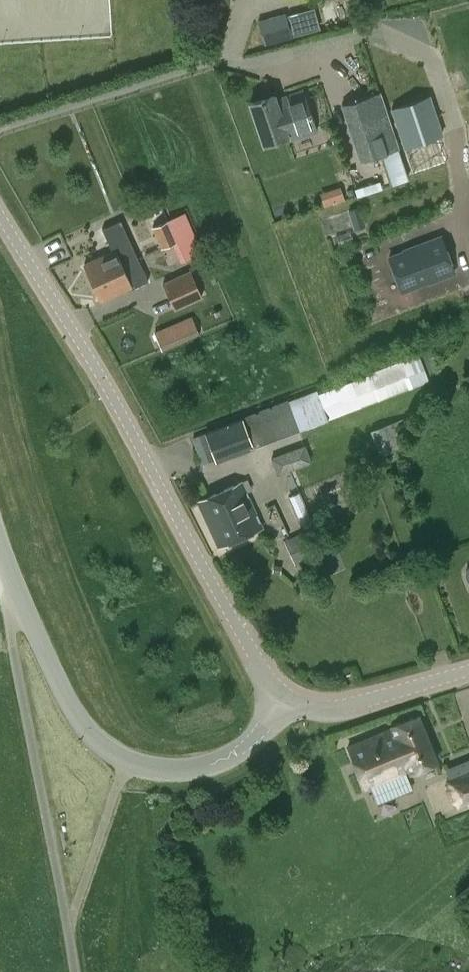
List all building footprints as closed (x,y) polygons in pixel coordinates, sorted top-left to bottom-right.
[(258,20),(264,43),(300,34),(301,37),(333,29),(334,30),(340,28),(339,23),(355,19),(355,17),(363,15),(361,6),(358,7),(356,0),(335,0),(258,20)] [(316,126),(302,85),(249,103),(263,144),(316,126)] [(379,92),(348,102),(367,160),(398,150),(379,92)] [(429,95),(391,108),(400,134),(404,146),(442,133),(438,122),(429,95)] [(340,184),(320,190),(324,204),(344,198),(340,184)] [(355,230),(366,226),(360,207),(349,210),(355,230)] [(152,225),(162,248),(180,240),(180,239),(196,232),(187,211),(171,218),(170,217),(152,225)] [(132,289),(149,281),(122,220),(104,228),(113,251),(85,263),(101,300),(131,286),(132,289)] [(340,245),(354,241),(351,231),(337,235),(340,245)] [(402,289),(429,279),(429,280),(455,270),(441,235),(416,245),(416,246),(389,256),(402,289)] [(175,308),(203,295),(191,268),(162,281),(175,308)] [(162,350),(199,334),(191,315),(154,332),(162,350)] [(192,436),(202,463),(215,459),(215,461),(254,446),(429,379),(419,351),(370,370),(370,371),(318,391),(317,387),(242,416),(192,436)] [(398,419),(370,429),(379,453),(407,443),(398,419)] [(277,473),(312,460),(305,443),(271,456),(277,473)] [(219,546),(262,526),(242,482),(198,500),(219,546)] [(303,529),(314,524),(299,491),(288,496),(303,529)] [(321,524),(299,533),(300,536),(310,557),(331,548),(322,527),(321,524)] [(410,771),(437,760),(418,715),(392,725),(393,728),(348,746),(365,787),(410,769),(410,771)] [(445,767),(449,777),(445,778),(447,782),(445,788),(450,800),(455,803),(457,807),(467,803),(468,803),(468,757),(445,767)]
